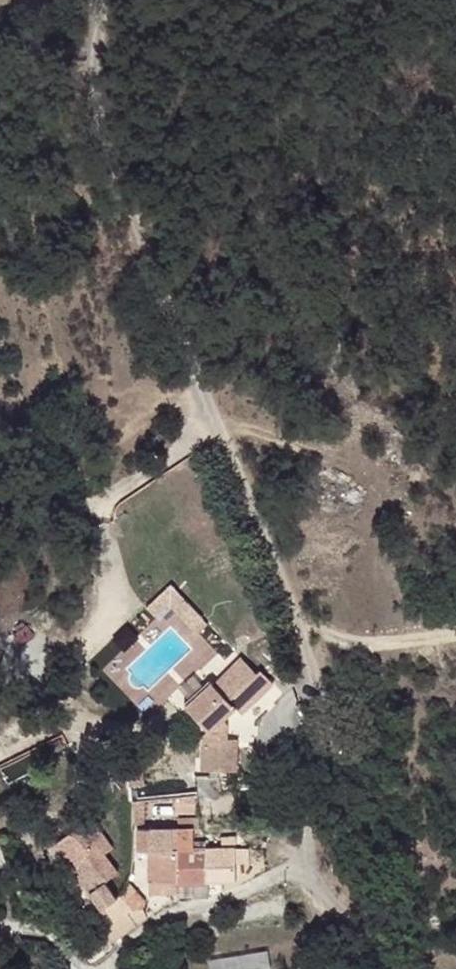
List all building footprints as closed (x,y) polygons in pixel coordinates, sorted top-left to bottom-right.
[(189,608),(199,597),(178,576),(154,601),(164,611),(178,597),(189,608)] [(199,597),(189,608),(202,621),(213,610),(199,597)] [(258,643),(226,677),(246,696),(252,702),(283,668),(258,643)] [(220,672),(196,698),(222,723),(217,729),(238,714),(233,710),(246,696),(226,677),(220,672)] [(238,714),(217,729),(222,763),(255,758),(251,727),(240,728),(238,714)] [(285,743),(272,745),(273,756),(286,754),(285,743)] [(97,885),(114,873),(125,864),(112,846),(120,840),(98,810),(62,836),(97,885)] [(202,824),(202,810),(183,811),(182,824),(183,867),(201,867),(203,885),(216,883),(215,866),(214,834),(213,824),(202,824)] [(161,868),(160,877),(161,883),(184,883),(183,867),(182,824),(176,824),(176,835),(163,836),(165,867),(161,868)] [(241,833),(214,834),(215,866),(242,865),(241,833)] [(90,932),(101,947),(145,916),(138,907),(114,873),(97,885),(105,896),(95,903),(107,920),(90,932)] [(138,907),(145,916),(157,907),(150,898),(138,907)] [(277,957),(279,966),(280,968),(293,968),(291,954),(277,957)] [(257,962),(259,968),(266,968),(279,966),(277,957),(257,962)]
